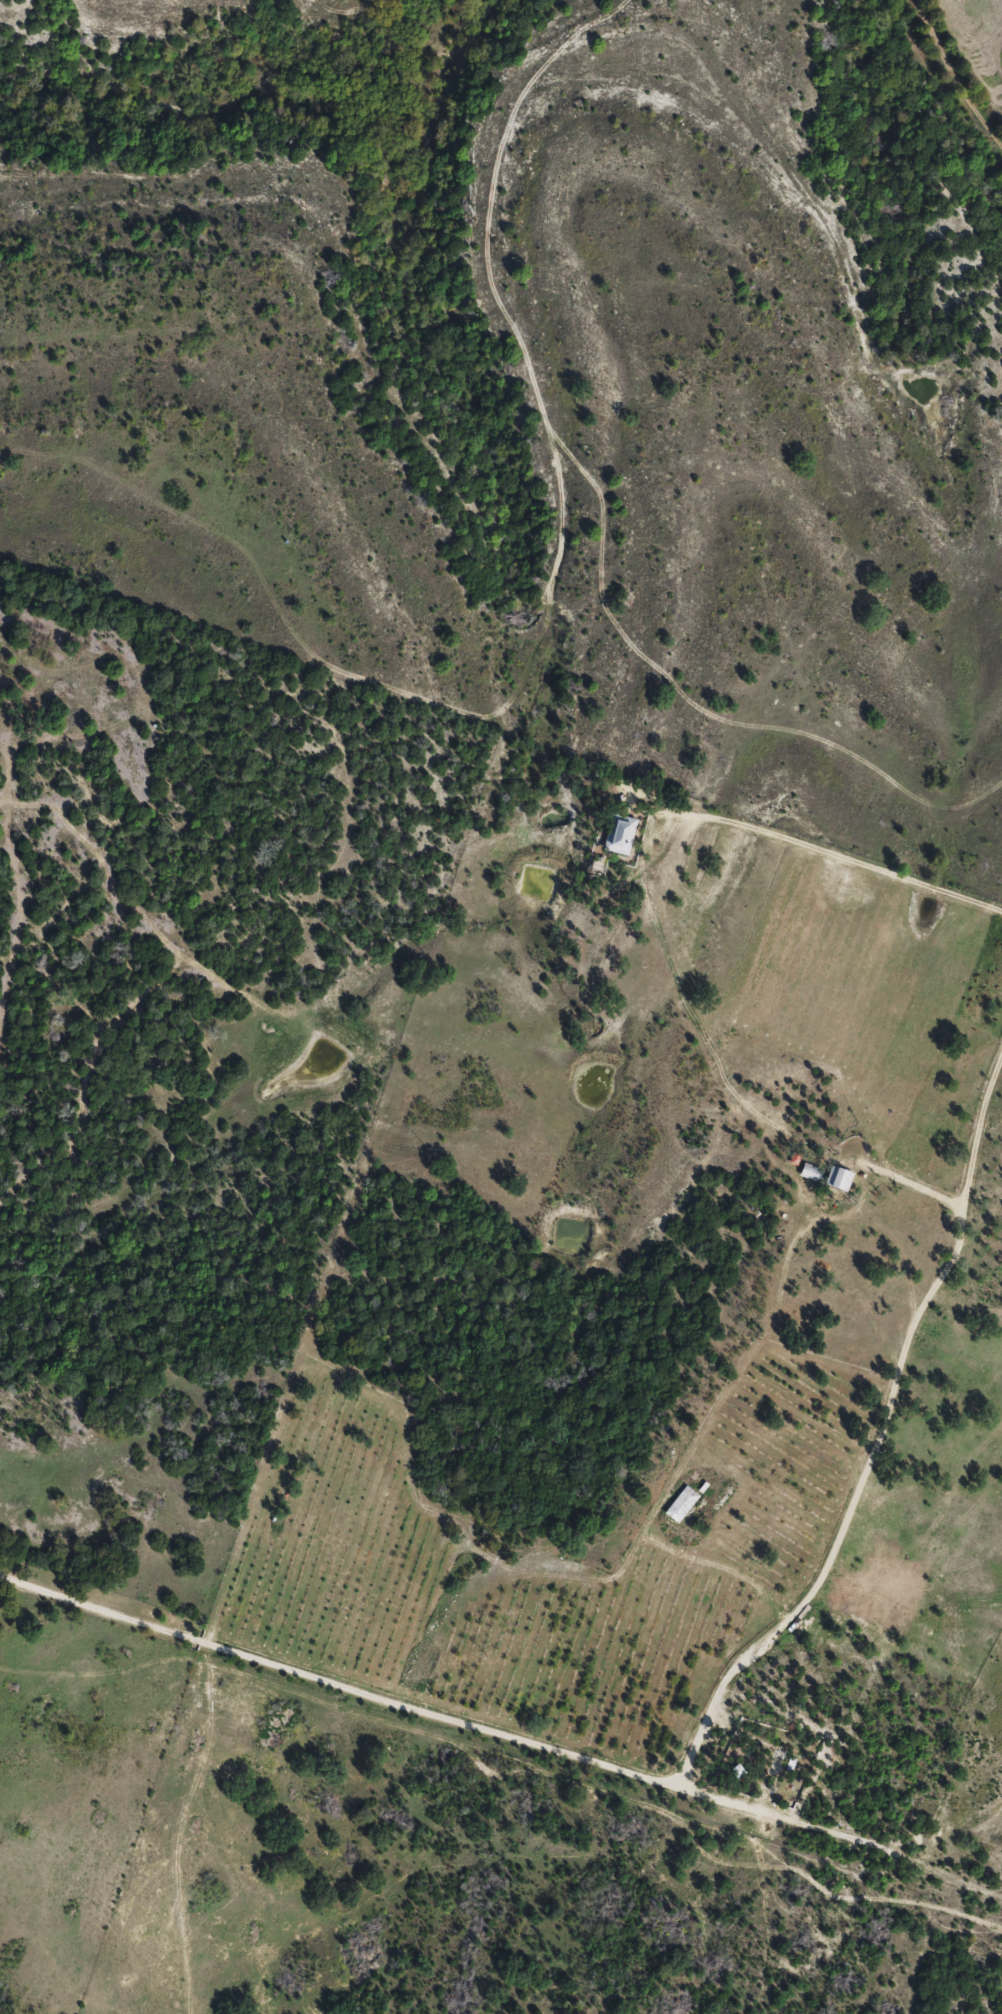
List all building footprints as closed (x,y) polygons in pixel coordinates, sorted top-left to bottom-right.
[(821,1182),(826,1169),(808,1162),(803,1175),(821,1182)] [(858,1176),(841,1164),(829,1180),(846,1192),(858,1176)]
